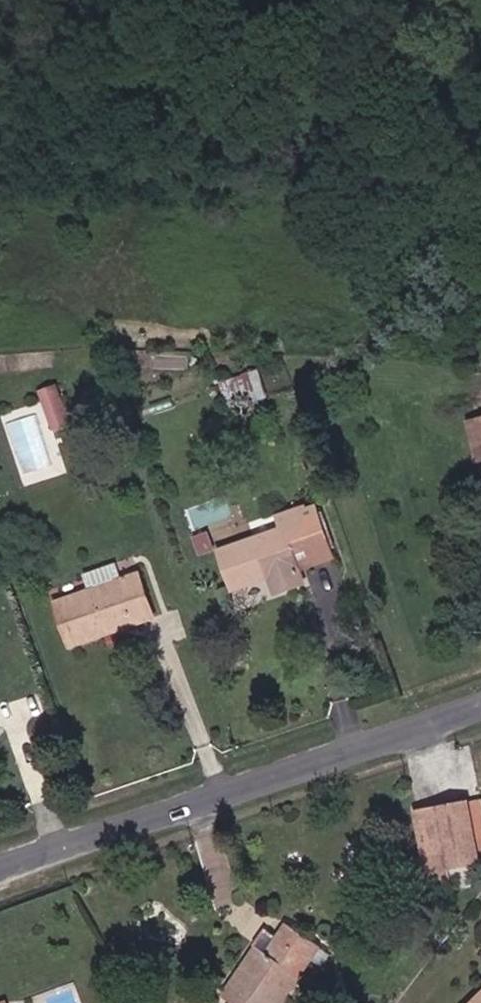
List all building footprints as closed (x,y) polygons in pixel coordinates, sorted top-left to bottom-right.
[(58,429),(46,391),(29,396),(42,434),(58,429)] [(455,427),(461,466),(480,463),(480,424),(455,427)] [(277,524),(282,540),(217,560),(229,595),(268,582),(274,599),(298,591),(286,556),(304,550),(294,518),(277,524)] [(75,579),(81,599),(51,609),(65,649),(147,621),(133,581),(113,588),(106,569),(75,579)] [(478,802),(470,804),(480,851),(480,815),(478,802)] [(433,876),(454,871),(480,865),(480,851),(470,804),(419,815),(433,876)] [(454,871),(458,887),(480,882),(480,865),(454,871)] [(278,934),(292,944),(282,959),(269,950),(258,942),(225,993),(240,1002),(280,1002),(319,940),(287,920),(278,934)] [(292,944),(278,934),(269,950),(282,959),(292,944)]
